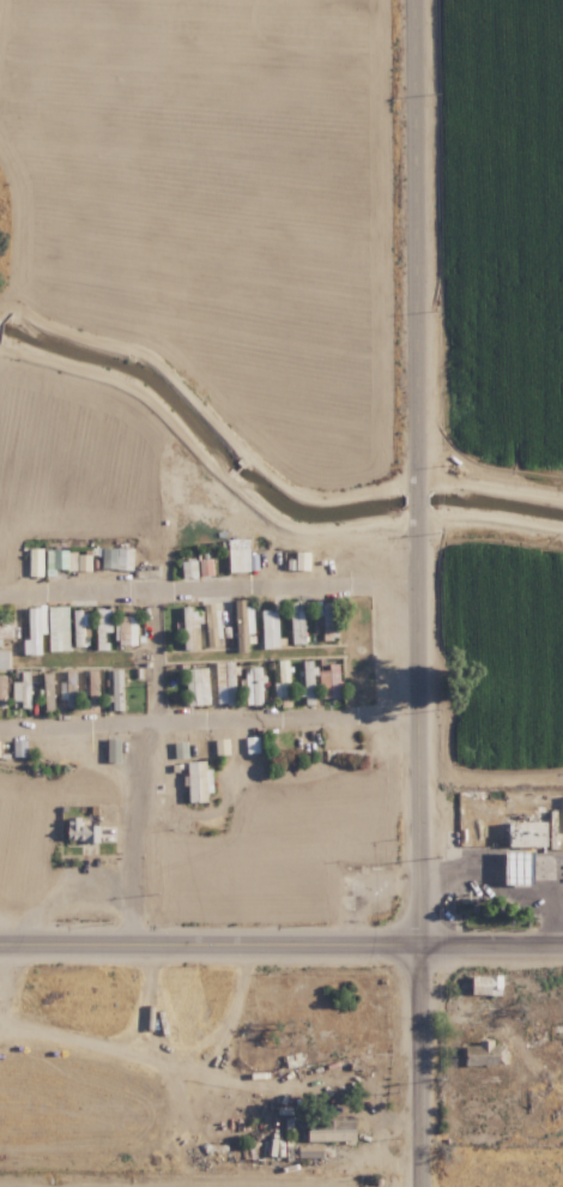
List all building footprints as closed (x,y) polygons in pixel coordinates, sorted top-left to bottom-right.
[(249,538),(228,539),(229,572),(258,571),(257,553),(250,553),(249,538)] [(26,576),(42,576),(41,548),(26,548),(26,576)] [(45,569),(91,570),(91,551),(45,550),(45,569)] [(311,552),(296,551),(296,569),(310,570),(311,552)] [(338,619),(337,603),(322,603),(322,619),(338,619)] [(42,633),(47,633),(46,606),(29,607),(31,655),(43,654),(42,633)] [(69,606),(48,606),(50,651),(71,650),(69,606)] [(113,609),(97,608),(96,630),(112,630),(113,609)] [(72,646),(85,646),(84,624),(89,624),(89,611),(71,611),(72,646)] [(137,644),(138,616),(116,616),(115,644),(137,644)] [(290,644),(306,643),(305,616),(289,616),(290,644)] [(3,639),(15,639),(15,621),(0,621),(0,647),(3,647),(3,639)] [(278,645),(277,625),(262,626),(263,645),(278,645)] [(325,638),(338,638),(338,627),(325,628),(325,638)] [(0,650),(0,669),(9,669),(9,651),(0,650)] [(291,659),(280,660),(281,684),(277,684),(277,692),(292,691),(291,659)] [(319,696),(342,695),(341,666),(317,667),(316,660),(300,661),(300,678),(304,677),(305,695),(319,695),(319,696)] [(264,666),(245,667),(246,704),(265,704),(264,666)] [(189,704),(210,705),(210,668),(189,668),(189,704)] [(60,703),(77,704),(78,670),(61,669),(60,703)] [(114,710),(125,709),(123,669),(111,669),(114,710)] [(32,670),(22,670),(21,681),(13,681),(13,704),(31,704),(32,670)] [(54,710),(55,673),(41,672),(40,696),(47,696),(46,710),(54,710)] [(26,756),(27,740),(12,740),(11,756),(26,756)] [(189,803),(209,803),(209,793),(212,793),(212,761),(189,761),(189,803)] [(83,818),(69,818),(69,840),(96,841),(96,826),(83,826),(83,818)] [(550,846),(550,822),(507,823),(507,848),(550,846)] [(539,853),(510,852),(509,885),(538,885),(539,853)] [(495,1039),(478,1038),(478,1045),(465,1045),(465,1064),(509,1065),(509,1047),(495,1047),(495,1039)] [(358,1139),(358,1118),(309,1120),(309,1141),(358,1139)]
